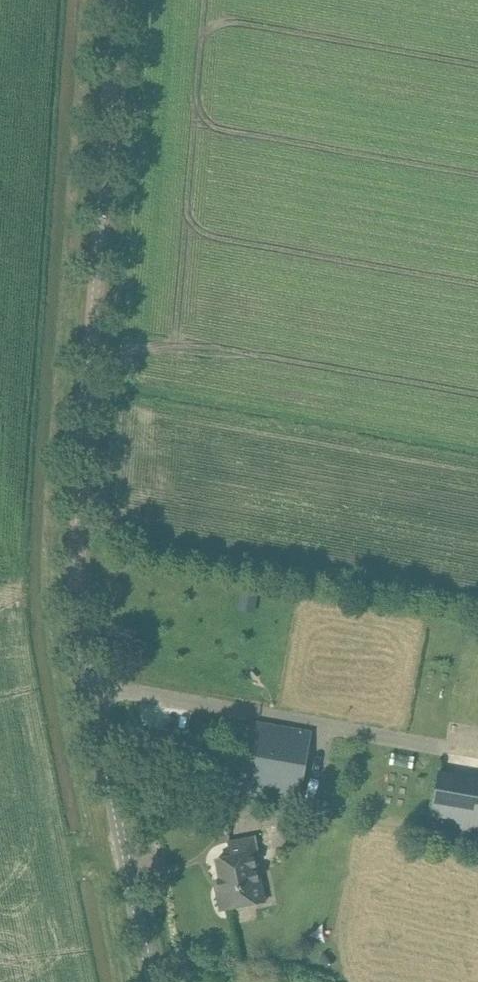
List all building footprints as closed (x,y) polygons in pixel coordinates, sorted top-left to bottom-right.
[(191,730),(192,707),(142,704),(141,727),(191,730)] [(239,790),(301,801),(313,732),(251,721),(239,790)] [(477,849),(477,778),(440,771),(427,839),(477,849)] [(232,857),(217,860),(223,892),(217,893),(221,911),(241,907),(268,902),(258,854),(260,853),(257,837),(229,843),(232,857)]
